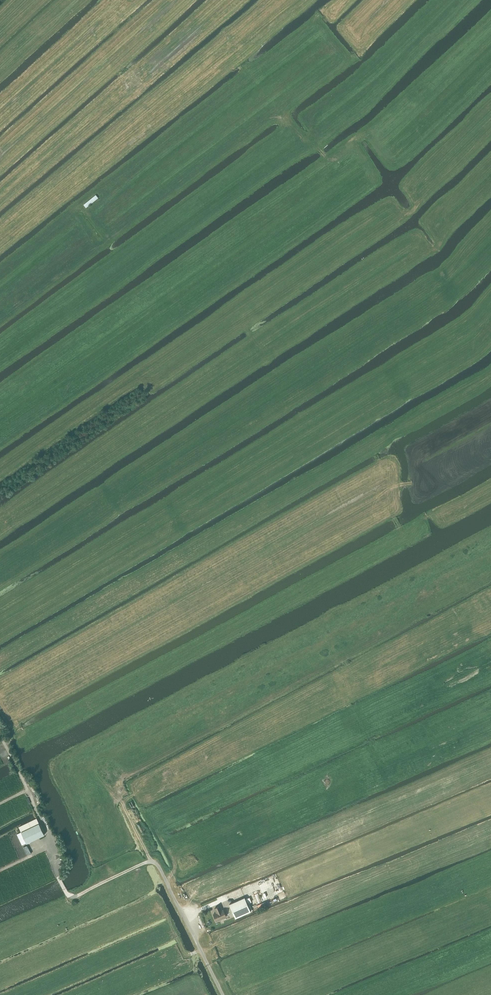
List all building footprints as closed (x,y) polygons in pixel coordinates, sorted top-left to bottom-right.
[(95,195),(84,205),(86,207),(97,198),(95,195)] [(21,832),(27,843),(44,835),(39,823),(21,832)] [(229,904),(236,918),(251,911),(245,897),(229,904)] [(213,914),(217,921),(226,917),(223,910),(222,910),(220,906),(215,908),(216,911),(217,911),(217,912),(213,914)]
